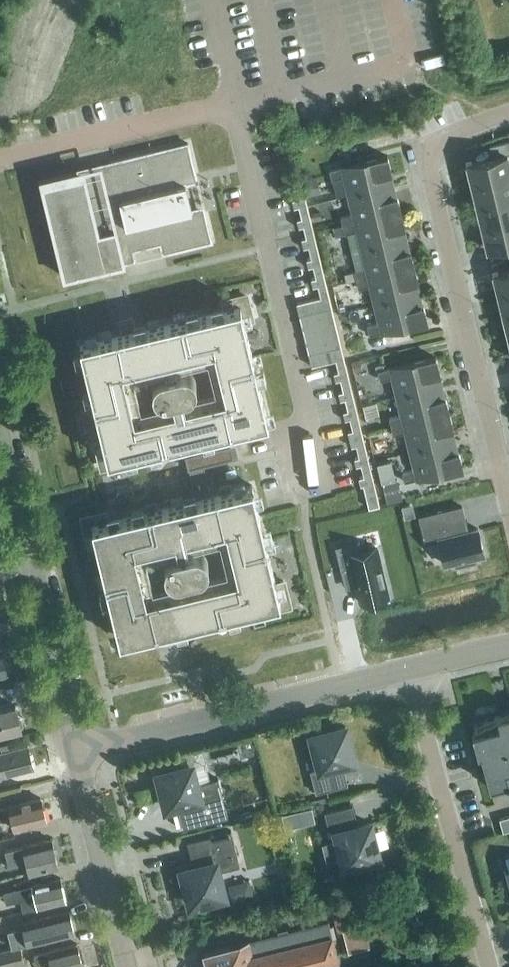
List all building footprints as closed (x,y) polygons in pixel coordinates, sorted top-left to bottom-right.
[(117,230),(122,251),(163,242),(165,251),(213,239),(206,214),(187,218),(185,211),(191,209),(185,183),(178,185),(176,179),(197,174),(189,141),(111,160),(114,173),(126,228),(117,230)] [(492,158),(466,164),(472,186),(508,177),(508,163),(507,155),(508,154),(508,141),(489,146),(492,158)] [(394,184),(392,179),(387,157),(329,171),(331,180),(342,177),(347,195),(394,184)] [(126,228),(114,173),(105,176),(102,162),(39,177),(63,278),(125,263),(122,251),(117,230),(126,228)] [(304,179),(308,196),(320,193),(316,177),(304,179)] [(477,207),(508,199),(508,177),(472,186),(477,207)] [(341,217),(343,225),(400,211),(394,184),(347,195),(352,215),(341,217)] [(379,506),(305,197),(292,200),(292,199),(291,199),(293,209),(298,207),(301,218),(296,219),(298,228),(303,227),(306,237),(301,239),(303,249),(308,248),(311,258),(306,259),(308,268),(313,267),(315,277),(310,279),(312,288),(317,286),(320,297),(296,303),(311,367),(312,367),(311,366),(335,360),(338,371),(333,372),(335,381),(340,380),(342,390),(337,392),(340,401),(345,399),(347,410),(342,411),(344,420),(349,419),(352,429),(347,431),(351,447),(356,446),(358,456),(353,457),(355,466),(360,465),(363,476),(358,477),(360,486),(363,485),(368,508),(379,506)] [(482,228),(508,221),(508,199),(477,207),(482,228)] [(407,239),(406,236),(400,211),(343,225),(345,234),(355,232),(360,250),(407,239)] [(482,228),(487,250),(501,246),(504,258),(508,256),(508,221),(482,228)] [(354,272),(356,280),(414,266),(407,239),(360,250),(364,269),(354,272)] [(420,294),(420,293),(414,266),(356,280),(358,288),(368,286),(373,305),(420,294)] [(498,296),(508,294),(508,271),(493,274),(498,296)] [(222,308),(80,343),(104,439),(93,442),(100,471),(128,464),(126,453),(212,433),(216,448),(230,444),(227,429),(268,419),(245,323),(256,320),(249,292),(219,299),(222,308)] [(427,321),(420,294),(373,305),(377,323),(367,326),(369,335),(408,326),(427,321)] [(503,317),(508,316),(508,294),(498,296),(503,317)] [(436,357),(380,371),(378,371),(380,381),(391,378),(395,396),(442,385),(436,357)] [(395,396),(400,416),(389,418),(391,426),(449,413),(442,385),(395,396)] [(379,415),(376,403),(362,406),(365,418),(379,415)] [(455,440),(455,437),(449,413),(391,426),(393,435),(404,433),(409,451),(455,440)] [(455,440),(409,451),(413,470),(402,472),(404,481),(462,468),(455,440)] [(108,509),(79,516),(86,545),(97,542),(120,638),(161,628),(165,643),(179,640),(176,624),(261,604),(264,615),(293,608),(286,578),(276,581),(252,484),(210,495),(203,464),(233,457),(230,444),(216,448),(216,450),(187,457),(196,498),(110,518),(108,509)] [(386,503),(402,499),(397,479),(382,483),(386,503)] [(484,555),(477,529),(463,533),(461,525),(466,524),(462,507),(419,518),(425,543),(439,540),(445,565),(455,562),(456,565),(455,565),(455,567),(476,562),(475,561),(474,561),(473,558),(484,555)] [(363,600),(391,592),(378,544),(359,550),(356,539),(334,546),(341,568),(352,565),(363,600)] [(0,648),(0,675),(7,673),(6,671),(8,667),(7,660),(3,658),(0,648)] [(21,729),(20,728),(23,724),(21,717),(17,715),(15,705),(0,709),(0,734),(21,729)] [(501,722),(500,716),(473,727),(489,785),(507,780),(508,787),(508,720),(501,722)] [(341,770),(339,765),(354,761),(345,727),(311,735),(317,759),(307,762),(315,793),(347,785),(344,770),(341,770)] [(240,756),(256,752),(252,736),(236,740),(240,756)] [(9,744),(0,746),(0,776),(33,768),(27,746),(10,750),(9,744)] [(191,765),(157,774),(159,783),(156,784),(159,800),(163,799),(166,808),(188,803),(193,826),(227,817),(218,779),(200,783),(196,784),(191,765)] [(12,819),(15,830),(46,822),(40,798),(0,809),(0,821),(12,819)] [(333,825),(339,847),(323,851),(330,878),(346,874),(344,866),(378,857),(370,823),(355,827),(354,821),(356,820),(353,805),(324,812),(328,827),(333,825)] [(499,819),(503,832),(508,831),(508,816),(499,819)] [(218,872),(223,870),(239,866),(230,831),(187,842),(190,857),(193,856),(196,867),(181,870),(184,880),(180,881),(184,896),(187,895),(190,905),(224,896),(218,872)] [(58,868),(51,840),(17,848),(5,852),(9,869),(27,865),(29,875),(58,868)] [(66,901),(60,879),(21,888),(4,893),(6,904),(20,900),(23,911),(66,901)] [(369,948),(361,912),(363,912),(359,895),(329,902),(336,931),(343,930),(348,953),(369,948)] [(23,928),(8,932),(12,948),(74,933),(68,911),(22,923),(23,928)] [(329,922),(249,942),(248,941),(203,953),(207,966),(312,966),(338,961),(329,922)] [(76,944),(35,954),(37,965),(50,962),(52,966),(79,966),(82,966),(76,944)] [(25,963),(21,947),(0,952),(0,966),(8,966),(25,963)]
